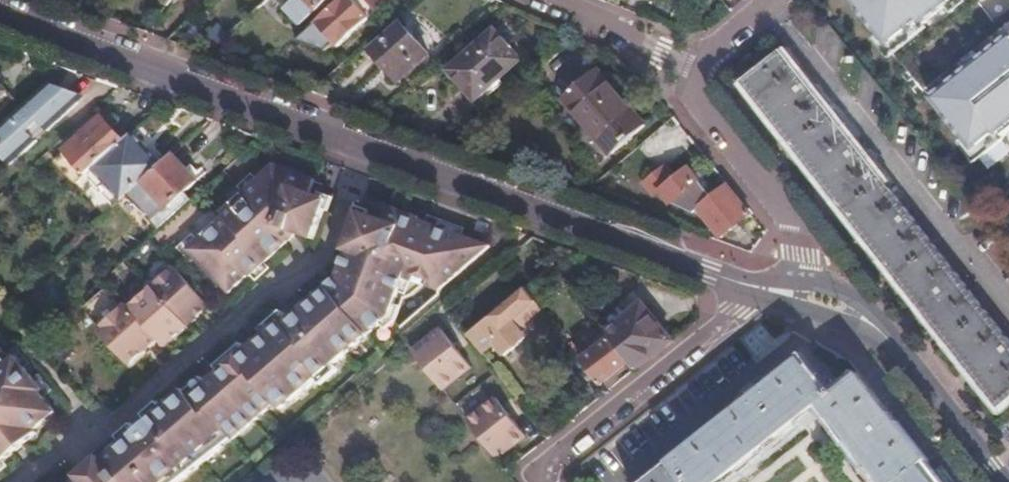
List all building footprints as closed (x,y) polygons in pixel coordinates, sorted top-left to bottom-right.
[(282,4),(302,25),(329,0),(286,0),(282,4)] [(355,0),(342,0),(318,21),(340,46),(383,9),(376,3),(374,0),(370,0),(361,7),(355,0)] [(896,61),(973,0),(847,0),(896,61)] [(1008,43),(930,105),(984,173),(1008,153),(1008,0),(973,0),(1008,43)] [(304,35),(322,54),(335,42),(317,23),(304,35)] [(373,48),(399,79),(429,54),(403,23),(373,48)] [(452,70),(477,100),(522,61),(497,31),(452,70)] [(1008,400),(1008,341),(781,51),(743,81),(999,408),(1008,400)] [(563,98),(609,153),(643,125),(597,69),(563,98)] [(57,123),(78,104),(66,91),(60,97),(48,84),(0,128),(10,139),(6,142),(1,147),(15,162),(36,143),(28,133),(38,124),(39,123),(36,120),(46,111),(57,123)] [(52,162),(73,186),(85,175),(91,169),(124,140),(102,116),(52,162)] [(28,133),(36,143),(46,133),(38,124),(28,133)] [(91,169),(119,202),(126,196),(161,165),(132,132),(124,140),(91,169)] [(126,196),(156,231),(176,213),(189,201),(183,194),(197,182),(173,154),(161,165),(126,196)] [(228,294),(243,280),(249,275),(250,277),(282,248),(298,234),(314,239),(326,209),(317,206),(318,200),(320,196),(310,193),(315,179),(274,164),(221,213),(224,216),(187,250),(228,294)] [(749,214),(726,185),(710,197),(687,168),(674,177),(664,165),(641,183),(652,196),(658,191),(665,201),(691,214),(695,211),(718,239),(749,214)] [(174,478),(257,410),(264,420),(369,333),(390,316),(405,277),(439,291),(492,246),(441,227),(436,226),(419,219),(420,217),(383,204),(378,218),(368,214),(365,224),(358,221),(356,220),(354,224),(344,251),(347,252),(337,278),(319,294),(304,307),(290,319),(283,311),(262,329),(266,333),(223,369),(195,393),(191,388),(168,407),(148,423),(133,435),(106,456),(103,454),(79,473),(82,477),(75,481),(170,481),(174,478)] [(197,313),(208,304),(176,268),(131,308),(126,303),(98,329),(130,366),(161,341),(164,345),(173,336),(176,339),(201,317),(197,313)] [(525,286),(466,336),(481,355),(492,345),(502,358),(524,340),(511,323),(537,303),(525,286)] [(211,308),(208,304),(197,313),(201,317),(211,308)] [(636,370),(672,341),(643,304),(606,333),(629,362),(636,370)] [(440,326),(410,351),(442,390),(471,364),(440,326)] [(26,440),(47,423),(43,418),(63,400),(47,382),(51,377),(25,347),(21,351),(0,327),(0,462),(26,440)] [(629,362),(606,333),(600,337),(604,341),(585,357),(582,360),(601,384),(607,380),(611,383),(618,379),(616,372),(629,362)] [(173,336),(164,345),(166,347),(176,339),(173,336)] [(581,352),(585,357),(604,341),(600,337),(581,352)] [(821,406),(881,481),(943,481),(926,462),(929,460),(861,375),(838,393),(835,390),(830,394),(802,360),(646,481),(724,481),(821,406)] [(467,420),(497,457),(516,442),(527,434),(497,396),(487,404),(467,420)]
